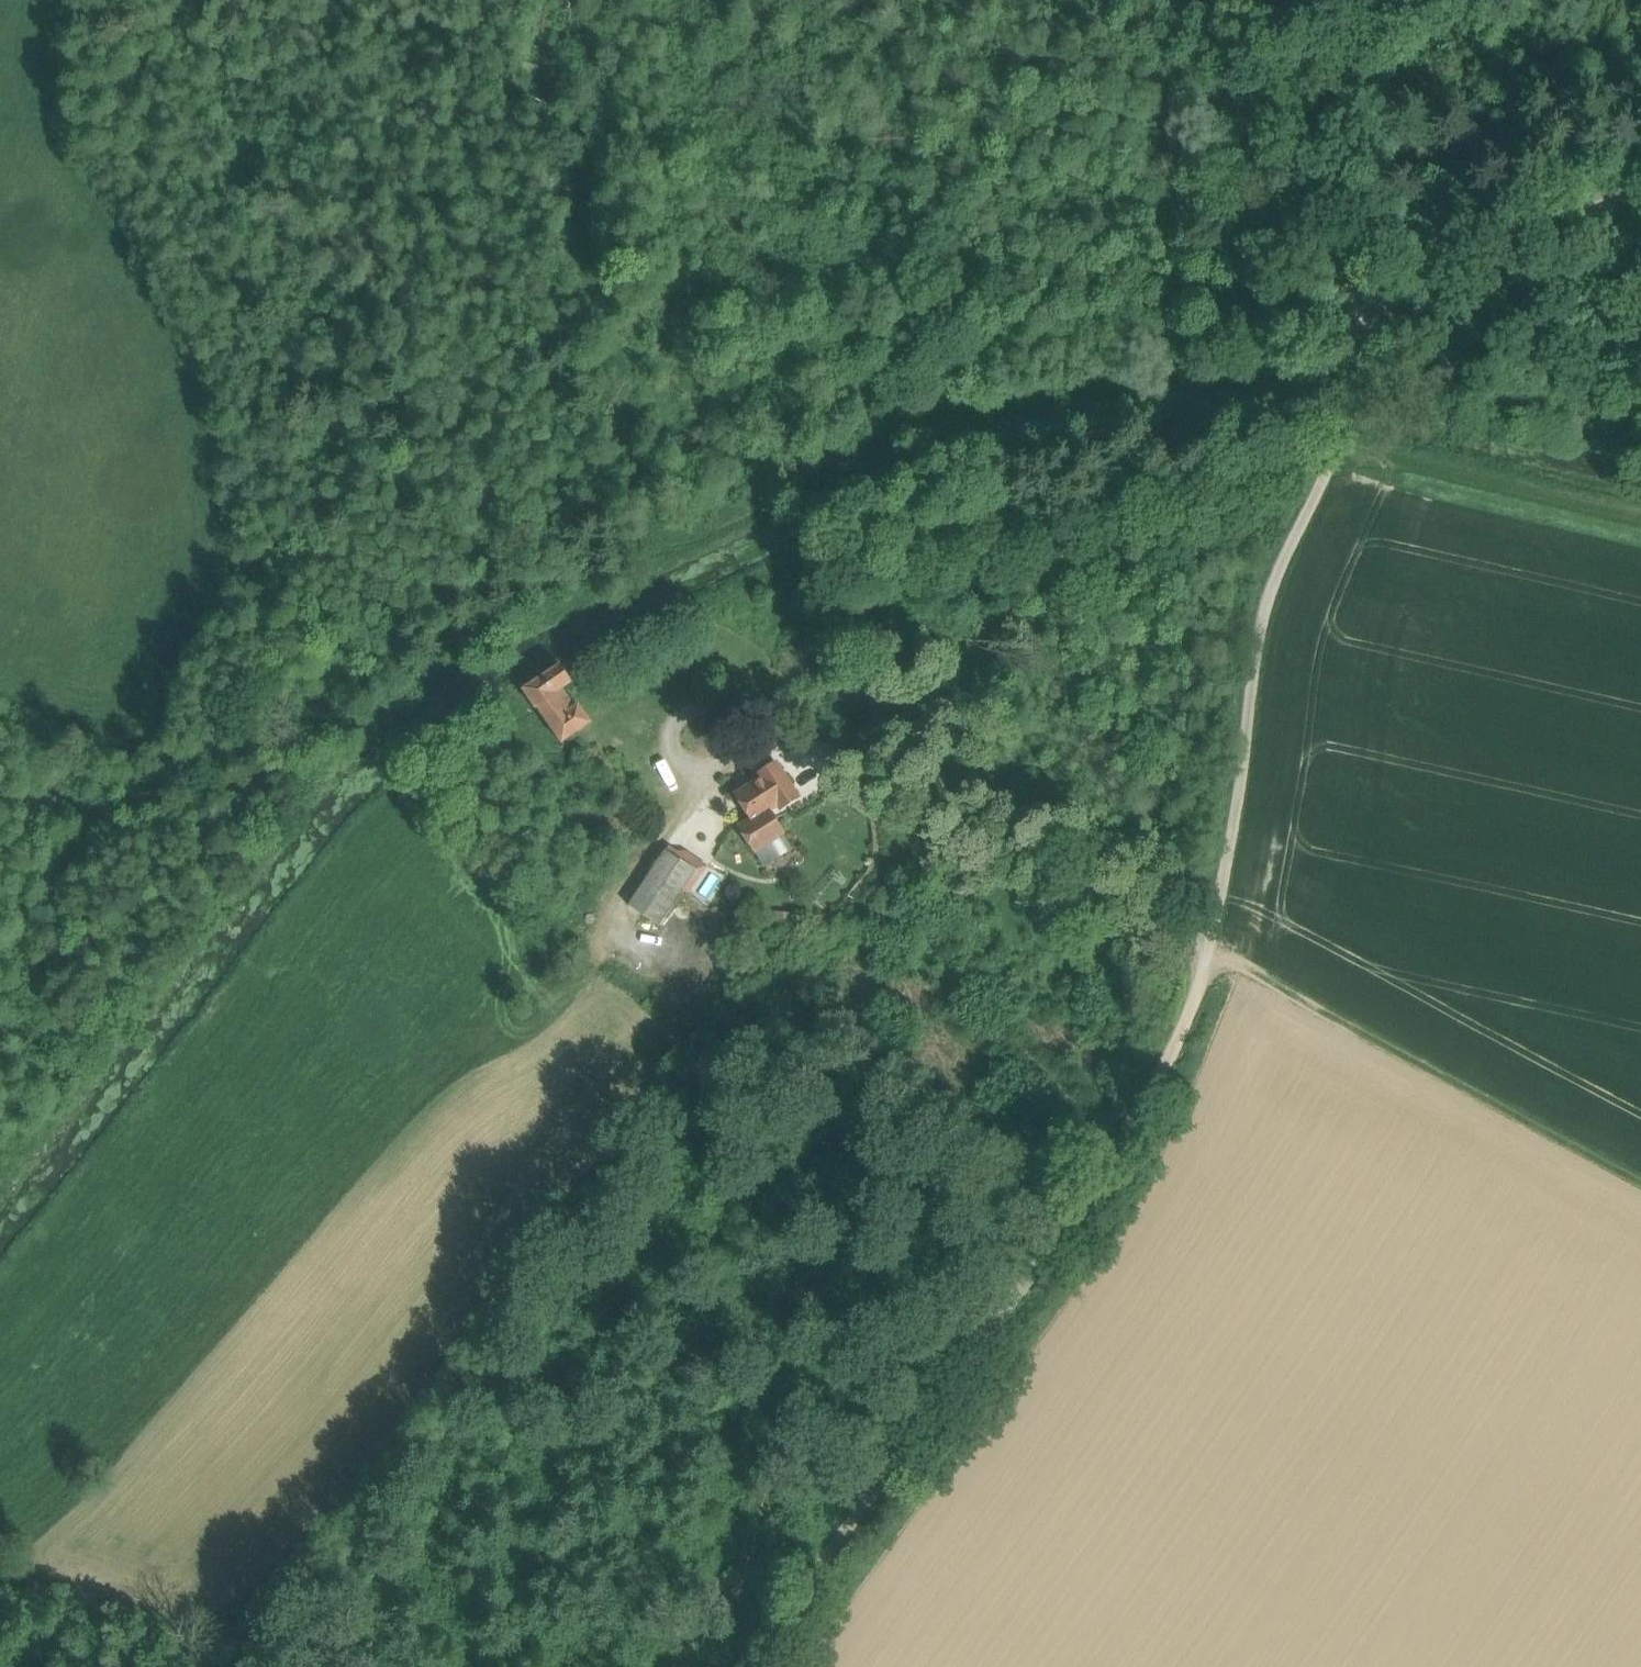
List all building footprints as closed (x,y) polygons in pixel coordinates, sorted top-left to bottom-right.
[(561,664),(523,688),(535,708),(537,707),(558,742),(588,723),(576,704),(573,707),(561,688),(572,681),(561,664)] [(782,833),(768,811),(777,804),(780,808),(797,796),(775,763),(757,775),(760,779),(736,795),(752,820),(740,828),(755,851),(782,833)] [(792,847),(782,833),(755,851),(765,865),(792,847)] [(665,851),(628,905),(657,925),(680,891),(694,870),(665,851)] [(704,907),(680,891),(657,925),(680,941),(704,907)]
